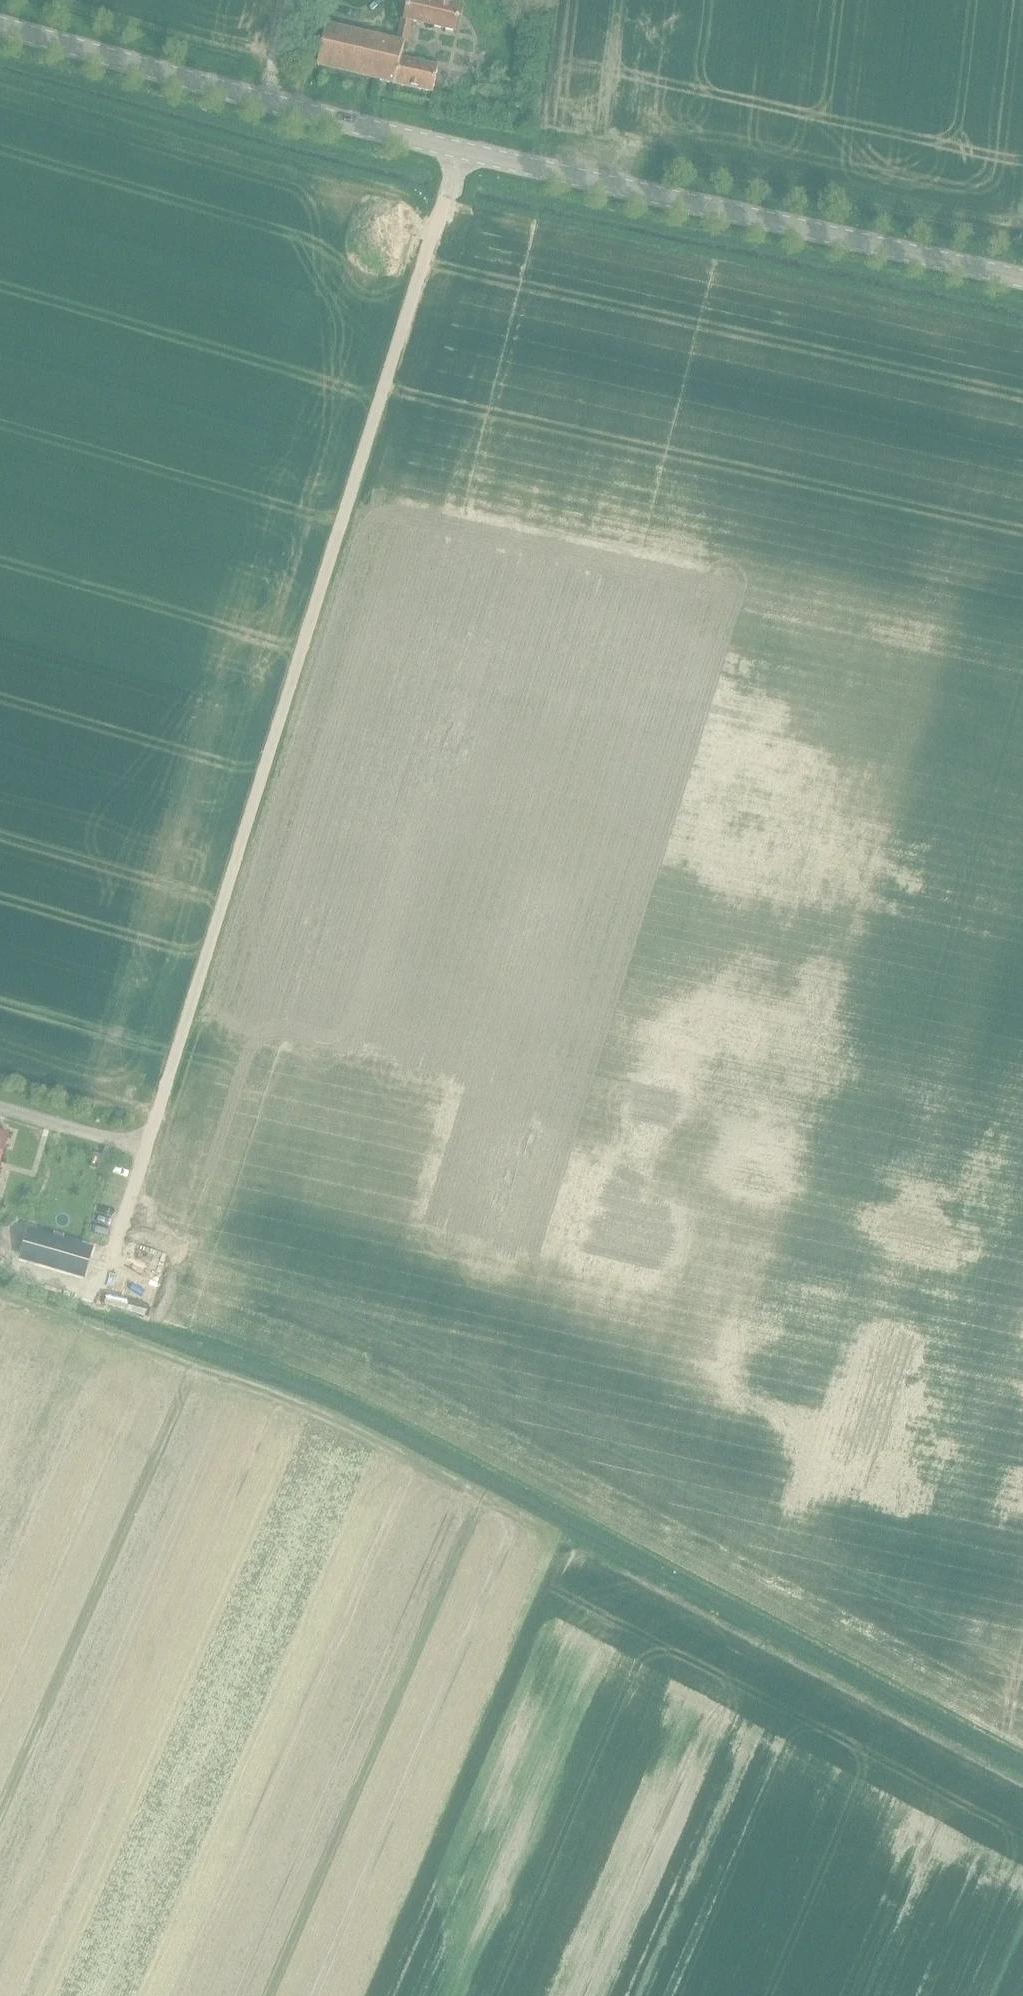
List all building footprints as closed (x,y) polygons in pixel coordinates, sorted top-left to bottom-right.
[(462,5),(441,0),(408,0),(404,18),(402,18),(397,39),(326,23),(316,65),(394,83),(433,91),(438,65),(401,57),(405,41),(407,42),(412,20),(456,31),(462,5)] [(9,1133),(0,1131),(0,1163),(9,1133)] [(96,1269),(105,1239),(40,1221),(32,1250),(96,1269)]
